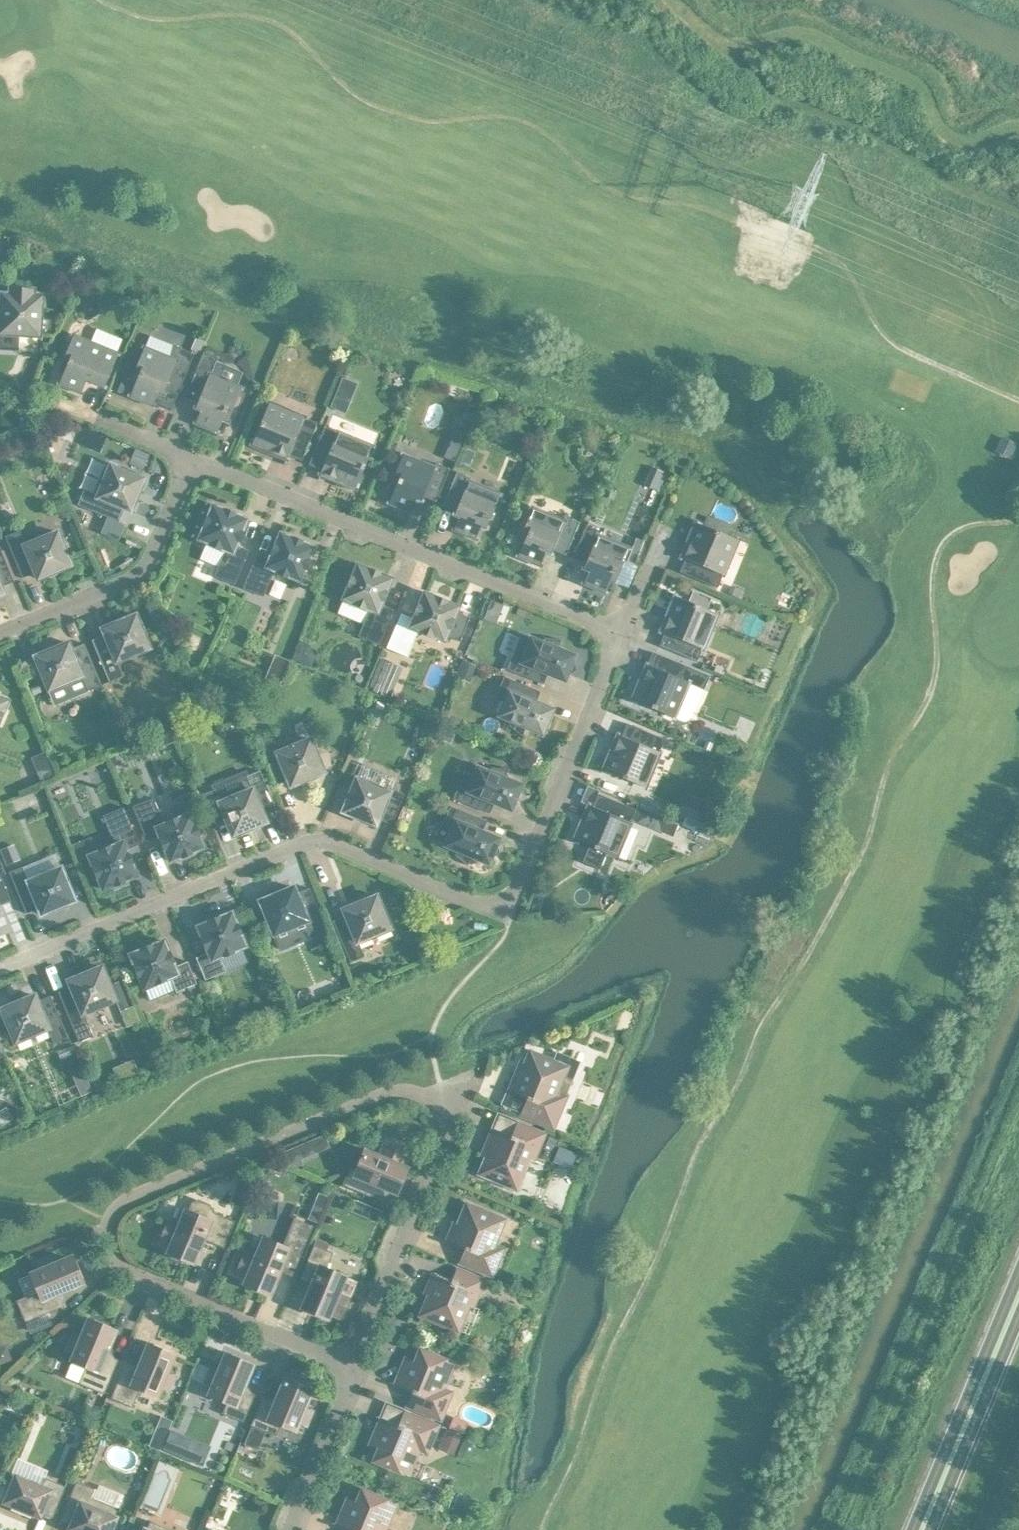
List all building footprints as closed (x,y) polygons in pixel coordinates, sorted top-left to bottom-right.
[(41,338),(44,293),(35,292),(35,286),(8,284),(7,291),(0,290),(0,349),(18,350),(19,337),(41,338)] [(80,392),(86,377),(105,384),(118,352),(73,334),(59,368),(64,370),(59,383),(80,392)] [(195,337),(190,349),(199,352),(204,340),(195,337)] [(129,395),(151,404),(159,384),(177,392),(193,353),(174,345),(169,358),(143,347),(130,380),(135,382),(129,395)] [(212,370),(211,370),(217,356),(204,351),(184,397),(202,405),(195,422),(217,431),(222,418),(227,420),(240,388),(210,375),(212,370)] [(345,413),(357,383),(342,377),(329,406),(345,413)] [(275,449),(301,460),(316,422),(268,402),(251,444),(273,453),(275,449)] [(333,479),(354,488),(372,446),(324,426),(308,464),(334,475),(333,479)] [(998,449),(1004,436),(990,429),(984,442),(998,449)] [(143,469),(149,454),(135,448),(128,463),(143,469)] [(469,464),(474,451),(465,448),(460,461),(469,464)] [(388,502),(410,511),(417,494),(435,501),(449,468),(435,462),(433,467),(402,455),(389,487),(394,489),(388,502)] [(122,511),(131,515),(147,476),(108,460),(102,477),(101,477),(99,482),(94,495),(83,490),(77,504),(118,521),(122,511)] [(666,472),(651,466),(643,484),(658,490),(666,472)] [(470,477),(456,471),(442,504),(460,512),(453,529),(475,538),(481,525),(486,527),(499,495),(468,482),(470,477)] [(195,540),(223,552),(213,576),(234,584),(248,550),(238,545),(249,517),(211,501),(195,540)] [(547,547),(564,555),(578,521),(564,516),(562,520),(531,508),(518,540),(523,542),(518,555),(539,564),(547,547)] [(717,587),(737,539),(725,534),(729,525),(705,515),(701,524),(695,522),(686,544),(690,545),(679,571),(717,587)] [(583,582),(605,591),(610,578),(615,580),(628,548),(598,536),(600,531),(586,525),(572,558),(590,565),(583,582)] [(21,577),(32,573),(35,582),(74,566),(58,527),(41,534),(36,536),(23,542),(19,530),(4,536),(21,577)] [(301,584),(317,545),(278,529),(267,558),(256,553),(242,587),(263,596),(273,572),(301,584)] [(634,563),(643,540),(635,537),(627,560),(634,563)] [(7,594),(3,585),(13,581),(0,549),(0,597),(7,594)] [(392,610),(382,605),(394,577),(355,561),(339,600),(367,611),(357,635),(378,644),(392,610)] [(738,597),(742,589),(731,585),(727,593),(738,597)] [(458,611),(461,605),(422,589),(410,617),(400,613),(386,647),(407,656),(417,632),(445,643),(448,636),(459,640),(469,615),(458,611)] [(706,609),(711,598),(692,590),(688,601),(706,609)] [(688,601),(675,596),(666,617),(669,619),(658,645),(696,661),(716,613),(706,609),(688,601)] [(475,602),(475,621),(497,621),(497,602),(475,602)] [(156,604),(145,609),(152,624),(163,619),(156,604)] [(136,656),(152,649),(136,610),(98,626),(102,635),(91,639),(109,681),(122,676),(117,664),(130,658),(131,659),(136,656)] [(539,672),(565,683),(568,674),(574,669),(573,662),(577,653),(558,646),(560,639),(544,637),(543,640),(529,634),(522,651),(514,650),(506,669),(535,681),(539,672)] [(31,654),(47,693),(63,686),(63,687),(69,684),(68,684),(81,679),(86,691),(101,684),(83,643),(73,647),(69,638),(31,654)] [(299,640),(291,659),(310,666),(314,657),(309,644),(299,640)] [(681,698),(687,683),(703,689),(709,675),(655,653),(644,679),(641,678),(632,699),(688,723),(696,704),(681,698)] [(403,667),(382,658),(370,687),(390,696),(403,667)] [(495,694),(502,700),(495,717),(509,722),(508,725),(521,736),(524,729),(543,737),(555,707),(529,696),(532,688),(503,676),(495,694)] [(10,699),(0,694),(0,723),(10,699)] [(612,747),(603,769),(644,787),(664,738),(626,723),(615,749),(612,747)] [(160,747),(175,741),(171,731),(156,737),(160,747)] [(289,743),(289,744),(276,749),(271,737),(257,743),(274,785),(285,780),(288,789),(327,773),(311,735),(294,742),(294,741),(289,743)] [(40,782),(53,777),(43,752),(30,757),(40,782)] [(485,801),(512,812),(524,783),(505,775),(508,768),(491,767),(490,769),(476,763),(469,780),(460,779),(452,798),(482,810),(485,801)] [(390,788),(389,789),(376,783),(376,782),(371,780),(371,781),(354,774),(338,813),(377,829),(380,820),(391,824),(403,794),(390,788)] [(231,793),(217,799),(213,789),(202,793),(213,822),(222,819),(230,839),(269,823),(265,814),(276,810),(263,780),(250,785),(250,786),(236,791),(231,793)] [(615,857),(634,809),(597,793),(586,819),(583,818),(574,839),(593,848),(589,856),(602,861),(605,853),(615,857)] [(206,848),(190,810),(163,822),(152,797),(132,806),(146,840),(157,836),(168,863),(206,848)] [(497,845),(501,837),(475,826),(479,817),(449,805),(442,824),(448,829),(441,846),(455,852),(454,854),(467,865),(470,858),(489,866),(492,858),(498,853),(497,845)] [(102,815),(113,843),(86,854),(101,891),(138,876),(127,848),(138,844),(123,807),(102,815)] [(660,815),(645,809),(640,823),(654,829),(660,815)] [(0,849),(0,851),(6,865),(20,859),(14,843),(0,849)] [(26,878),(21,866),(8,872),(25,913),(35,909),(39,918),(78,902),(62,863),(45,870),(45,869),(39,872),(40,872),(26,878)] [(0,876),(0,905),(10,901),(0,876)] [(298,892),(294,883),(256,899),(272,937),(306,923),(307,923),(321,918),(308,887),(298,892)] [(393,930),(377,891),(339,907),(342,916),(332,920),(349,962),(363,956),(359,944),(371,939),(372,939),(377,937),(376,937),(393,930)] [(232,909),(194,925),(206,952),(195,957),(204,979),(225,971),(220,958),(247,947),(232,909)] [(187,960),(176,965),(164,937),(127,953),(142,990),(170,979),(175,991),(196,983),(187,960)] [(119,1001),(103,962),(64,978),(68,987),(57,992),(79,1043),(93,1037),(84,1015),(119,1001)] [(39,1000),(35,991),(0,1006),(0,1014),(13,1045),(30,1038),(30,1039),(35,1037),(35,1036),(48,1030),(53,1043),(67,1037),(50,995),(39,1000)] [(560,1091),(571,1065),(527,1047),(521,1061),(518,1059),(504,1092),(525,1101),(518,1116),(554,1131),(569,1095),(560,1091)] [(94,1091),(102,1088),(97,1075),(89,1078),(94,1091)] [(546,1132),(517,1120),(511,1135),(490,1127),(477,1157),(481,1159),(474,1174),(518,1192),(530,1162),(533,1163),(546,1132)] [(361,1146),(353,1167),(349,1166),(341,1185),(384,1202),(388,1192),(395,1195),(408,1165),(404,1164),(408,1154),(382,1143),(378,1153),(361,1146)] [(295,1146),(281,1152),(285,1160),(297,1166),(303,1164),(300,1159),(295,1146)] [(558,1146),(552,1161),(570,1168),(576,1153),(558,1146)] [(240,1176),(236,1185),(248,1190),(252,1180),(240,1176)] [(444,1240),(464,1249),(457,1264),(493,1279),(506,1247),(496,1243),(507,1218),(464,1200),(455,1221),(452,1220),(444,1240)] [(193,1203),(191,1208),(184,1205),(177,1222),(167,1217),(157,1244),(166,1248),(165,1251),(195,1264),(205,1240),(223,1247),(234,1220),(209,1210),(207,1206),(197,1201),(193,1203)] [(321,1212),(311,1208),(307,1218),(316,1222),(321,1212)] [(271,1295),(281,1271),(291,1276),(312,1225),(293,1217),(283,1242),(262,1233),(253,1256),(243,1252),(234,1272),(244,1277),(241,1283),(271,1295)] [(330,1316),(340,1320),(351,1293),(341,1289),(348,1273),(327,1264),(332,1252),(313,1244),(299,1279),(309,1283),(299,1307),(329,1319),(330,1316)] [(34,1260),(37,1267),(26,1272),(34,1292),(16,1300),(25,1321),(64,1305),(59,1295),(84,1285),(81,1277),(82,1277),(75,1260),(74,1261),(70,1253),(53,1261),(50,1253),(34,1260)] [(486,1279),(456,1266),(450,1281),(429,1273),(422,1290),(426,1292),(416,1316),(459,1334),(469,1308),(474,1310),(486,1279)] [(117,1359),(107,1355),(117,1330),(110,1327),(111,1326),(94,1319),(93,1320),(86,1317),(78,1335),(71,1332),(64,1348),(72,1351),(67,1362),(84,1369),(78,1383),(103,1393),(117,1359)] [(158,1399),(163,1389),(170,1392),(176,1376),(169,1373),(177,1355),(169,1352),(170,1350),(153,1343),(152,1345),(145,1342),(135,1366),(125,1362),(110,1398),(131,1407),(138,1391),(158,1399)] [(402,1356),(391,1383),(411,1392),(405,1407),(441,1422),(454,1390),(447,1388),(457,1362),(418,1346),(412,1360),(402,1356)] [(248,1360),(231,1353),(230,1355),(223,1352),(215,1370),(208,1367),(202,1383),(209,1386),(204,1396),(225,1405),(221,1413),(243,1421),(254,1394),(244,1389),(254,1365),(247,1362),(248,1360)] [(262,1397),(250,1425),(275,1435),(279,1427),(295,1434),(300,1423),(307,1426),(314,1410),(306,1407),(314,1390),(306,1387),(307,1385),(290,1378),(289,1379),(282,1377),(272,1401),(262,1397)] [(441,1424),(400,1407),(394,1423),(378,1416),(367,1443),(376,1447),(370,1461),(409,1477),(419,1452),(428,1455),(441,1424)] [(42,1426),(47,1415),(37,1410),(32,1421),(42,1426)] [(467,1421),(453,1415),(448,1427),(462,1433),(467,1421)] [(445,1428),(439,1442),(458,1450),(464,1436),(445,1428)] [(170,1429),(162,1449),(202,1465),(210,1445),(170,1429)] [(148,1445),(159,1450),(163,1440),(152,1436),(148,1445)] [(30,1517),(30,1515),(41,1520),(45,1508),(54,1512),(65,1486),(44,1477),(41,1486),(12,1474),(0,1503),(11,1507),(10,1509),(30,1517)] [(70,1519),(66,1529),(67,1529),(113,1529),(119,1515),(115,1514),(117,1509),(92,1499),(96,1489),(76,1480),(61,1515),(70,1519)] [(353,1500),(344,1496),(333,1523),(349,1529),(394,1529),(388,1528),(398,1502),(359,1486),(353,1500)] [(149,1520),(147,1527),(143,1525),(141,1529),(173,1529),(149,1520)]
